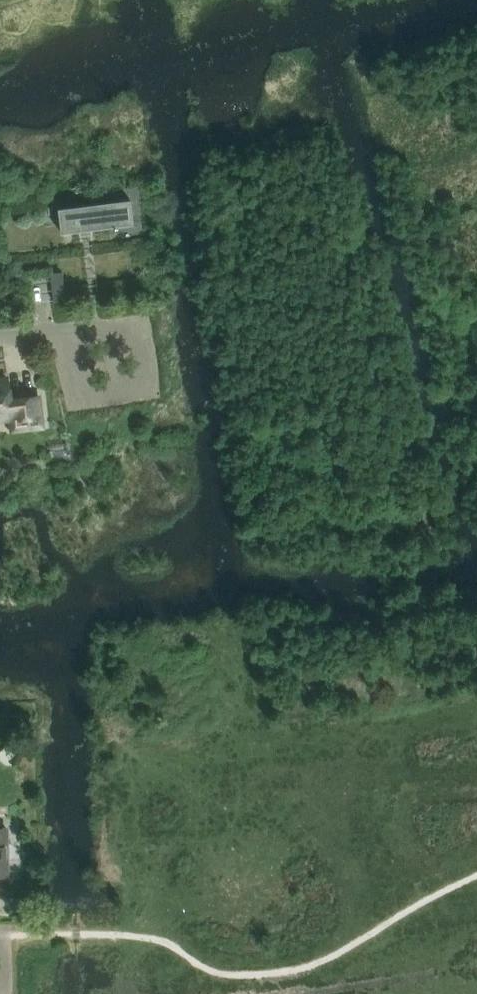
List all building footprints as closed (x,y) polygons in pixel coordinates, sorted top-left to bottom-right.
[(60,232),(132,222),(129,198),(57,207),(60,232)] [(65,272),(53,273),(56,300),(68,298),(65,272)] [(10,417),(12,429),(41,426),(37,395),(22,397),(23,401),(10,403),(7,378),(0,379),(0,418),(10,417)] [(57,440),(46,448),(54,458),(64,450),(57,440)] [(6,874),(6,857),(10,857),(14,850),(13,843),(10,836),(6,836),(6,828),(0,828),(0,874),(6,874)]
